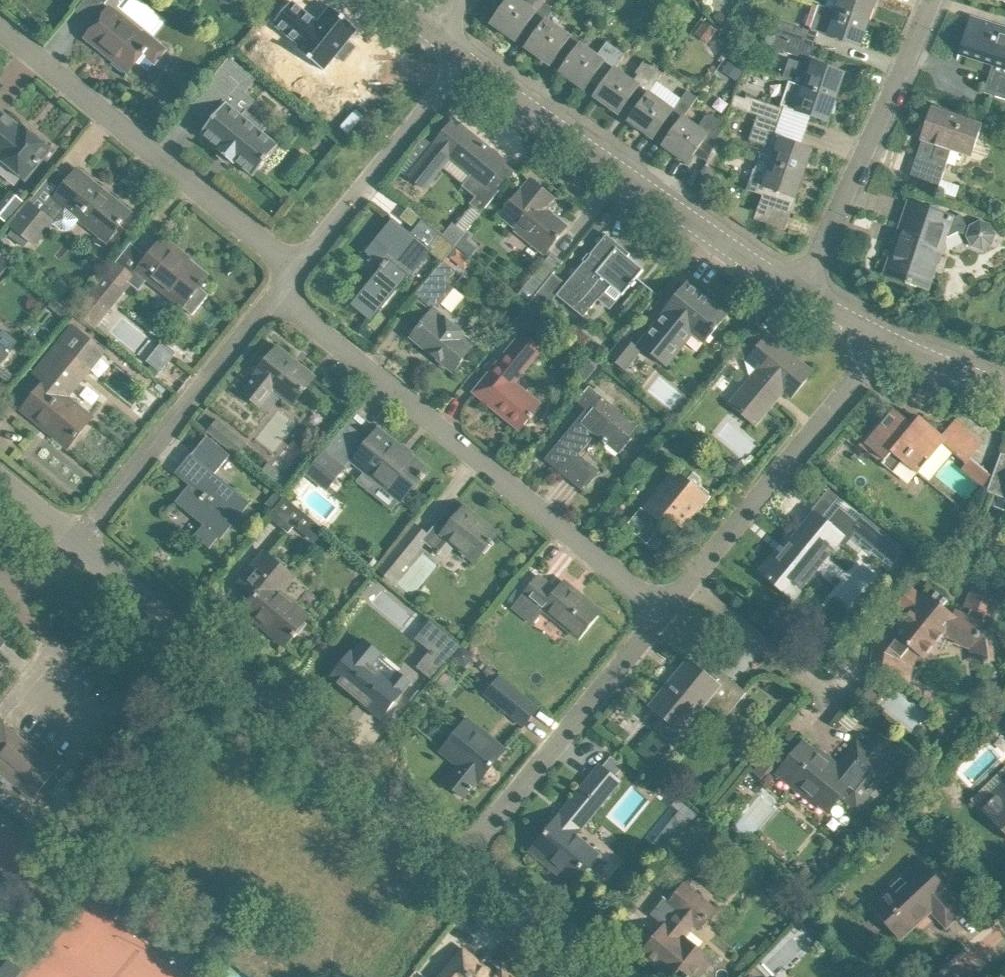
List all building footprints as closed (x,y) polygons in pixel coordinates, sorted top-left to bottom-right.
[(75,12),(89,23),(91,21),(95,25),(85,37),(86,38),(88,36),(115,57),(113,59),(127,71),(128,72),(143,54),(154,63),(166,49),(143,30),(140,33),(110,8),(110,7),(109,7),(108,8),(103,4),(107,0),(85,0),(75,12)] [(545,20),(554,8),(545,2),(546,0),(528,0),(524,5),(518,0),(508,0),(491,23),(516,40),(521,33),(531,40),(545,20)] [(836,11),(867,22),(875,0),(840,0),(836,11)] [(348,41),(357,29),(330,7),(318,22),(292,1),(273,23),(299,45),(296,48),(323,70),(336,55),(344,61),(355,47),(348,41)] [(818,32),(841,40),(860,46),(861,45),(860,45),(867,22),(836,11),(818,5),(809,30),(794,25),(790,39),(813,47),(818,32)] [(138,17),(154,29),(162,18),(147,6),(138,17)] [(980,56),(994,60),(983,93),(1004,100),(1004,28),(970,17),(956,60),(957,60),(961,50),(980,56)] [(545,20),(531,40),(526,47),(550,65),(556,57),(565,64),(580,44),(582,40),(573,34),(570,37),(545,20)] [(704,20),(695,34),(708,43),(718,30),(704,20)] [(813,47),(790,39),(776,34),(767,35),(764,43),(771,47),(809,60),(813,47)] [(607,41),(596,56),(580,44),(565,64),(560,72),(585,89),(590,82),(600,88),(614,68),(616,65),(624,54),(607,41)] [(229,57),(188,107),(189,109),(190,108),(209,123),(201,133),(202,134),(203,134),(220,148),(218,150),(218,149),(217,150),(233,164),(234,163),(233,162),(235,160),(253,174),(252,175),(253,176),(278,145),(277,144),(277,145),(262,133),(267,127),(246,110),(241,116),(231,108),(254,80),(255,81),(256,79),(229,57)] [(789,81),(789,82),(835,98),(843,75),(844,75),(844,74),(811,63),(811,66),(789,59),(782,79),(789,81)] [(614,68),(600,88),(594,96),(619,114),(624,106),(634,113),(656,81),(662,74),(644,61),(635,74),(637,76),(633,82),(614,68)] [(681,99),(656,81),(634,113),(628,121),(653,138),(659,131),(668,137),(682,117),(691,106),(697,98),(687,91),(681,99)] [(827,120),(835,98),(789,82),(780,107),(746,96),(745,98),(734,94),(730,107),(757,115),(790,126),(795,111),(828,122),(829,121),(827,120)] [(947,163),(952,148),(970,154),(980,124),(932,109),(910,175),(940,185),(947,163)] [(25,180),(51,149),(32,134),(31,136),(0,111),(0,159),(25,180)] [(707,161),(715,143),(718,137),(724,124),(711,115),(706,116),(697,128),(682,117),(668,137),(663,145),(688,163),(693,155),(707,161)] [(812,150),(785,141),(790,126),(757,115),(749,140),(763,145),(759,158),(803,173),(810,151),(812,151),(812,150)] [(470,204),(481,213),(493,198),(506,182),(496,174),(505,162),(453,120),(435,144),(409,176),(424,188),(450,157),(472,174),(462,186),(475,197),(470,204)] [(728,149),(715,143),(707,161),(706,166),(718,171),(728,149)] [(795,196),(803,173),(759,158),(755,169),(754,169),(747,190),(762,195),(756,213),(769,217),(767,224),(785,230),(787,224),(785,224),(794,197),(796,198),(796,196),(795,196)] [(56,168),(9,226),(12,229),(28,242),(35,247),(54,225),(61,231),(62,232),(64,232),(65,232),(66,232),(67,232),(69,231),(70,231),(70,230),(79,219),(107,241),(130,213),(77,170),(69,179),(56,168)] [(518,194),(501,215),(517,229),(518,228),(546,250),(547,249),(566,227),(545,210),(554,199),(530,180),(518,194)] [(950,220),(931,212),(912,204),(899,242),(896,241),(885,274),(924,287),(936,251),(939,252),(944,238),(958,231),(966,234),(966,236),(972,246),(982,250),(992,245),(996,234),(991,223),(979,220),(969,225),(969,226),(965,225),(966,223),(960,214),(950,220)] [(371,319),(384,303),(405,276),(407,278),(429,251),(393,222),(369,252),(383,263),(380,266),(382,268),(353,304),(371,319)] [(454,245),(455,245),(464,233),(453,224),(444,236),(441,233),(441,234),(454,245)] [(466,231),(464,233),(455,245),(471,257),(482,243),(466,231)] [(606,234),(565,284),(554,273),(553,273),(527,304),(539,314),(540,315),(557,295),(583,317),(610,285),(622,295),(630,285),(632,286),(636,282),(634,281),(643,269),(627,256),(630,253),(606,234)] [(94,328),(130,283),(136,289),(142,281),(144,283),(148,279),(159,288),(162,284),(179,297),(176,301),(192,315),(209,295),(201,289),(203,287),(204,287),(206,285),(202,282),(207,276),(186,258),(183,262),(171,251),(175,247),(164,238),(137,270),(138,270),(133,276),(115,261),(75,312),(94,328)] [(473,262),(456,249),(447,262),(463,274),(473,262)] [(547,258),(517,296),(527,304),(553,273),(554,273),(563,262),(547,249),(546,250),(542,254),(547,258)] [(445,262),(430,280),(417,295),(435,310),(454,288),(446,281),(455,269),(445,262)] [(704,343),(712,333),(727,314),(687,282),(637,344),(666,366),(692,334),(704,343)] [(539,314),(527,304),(513,323),(533,339),(547,321),(540,315),(539,314)] [(453,371),(466,355),(475,344),(435,310),(412,337),(453,371)] [(58,345),(50,354),(37,369),(48,378),(22,409),(68,446),(88,421),(62,400),(87,369),(104,349),(74,325),(58,345)] [(590,338),(574,325),(566,336),(582,348),(590,338)] [(744,361),(746,362),(747,360),(759,370),(730,404),(755,424),(783,390),(791,396),(811,371),(768,335),(753,353),(751,352),(744,361)] [(521,426),(533,410),(537,406),(510,384),(539,348),(523,336),(478,391),(493,404),(495,402),(521,423),(520,425),(521,426)] [(624,371),(641,350),(623,336),(607,357),(624,371)] [(293,404),(301,393),(314,377),(313,377),(310,380),(290,364),(293,361),(277,347),(255,374),(258,376),(253,382),(251,380),(249,383),(251,384),(244,393),(259,406),(274,388),(293,404)] [(575,374),(585,382),(597,367),(588,359),(575,374)] [(579,488),(592,473),(596,468),(579,454),(596,434),(619,453),(631,438),(628,436),(637,425),(589,386),(577,401),(586,409),(544,459),(579,488)] [(865,444),(880,457),(884,460),(881,463),(893,472),(902,461),(917,473),(943,444),(942,435),(919,417),(913,425),(894,409),(865,444)] [(992,477),(970,458),(977,450),(985,441),(956,418),(942,435),(943,444),(966,463),(961,469),(987,491),(987,490),(992,477)] [(209,432),(224,444),(237,454),(246,443),(217,421),(209,432)] [(354,456),(355,457),(404,497),(419,478),(422,480),(426,475),(423,473),(426,469),(378,429),(366,444),(359,438),(362,435),(348,423),(331,443),(332,443),(308,472),(327,488),(354,456)] [(207,436),(192,455),(191,454),(179,468),(194,480),(168,511),(169,511),(176,503),(203,525),(194,536),(209,548),(218,537),(221,539),(250,503),(215,474),(230,455),(207,436)] [(1001,453),(992,477),(987,490),(1004,496),(1004,455),(1001,453)] [(627,527),(625,541),(647,544),(656,533),(670,517),(683,528),(677,536),(678,536),(696,515),(709,499),(712,495),(701,486),(700,478),(693,472),(686,480),(674,470),(639,511),(626,526),(627,527)] [(284,496),(283,498),(276,507),(268,517),(288,533),(294,525),(315,542),(325,529),(284,496)] [(774,554),(760,572),(793,599),(838,544),(848,532),(863,514),(844,499),(826,522),(814,512),(791,541),(789,543),(777,557),(774,554)] [(489,543),(493,546),(494,543),(491,541),(497,534),(464,507),(454,520),(445,513),(428,534),(416,525),(379,572),(392,583),(425,542),(432,548),(443,557),(454,543),(475,560),(489,543)] [(297,576),(265,551),(238,583),(255,596),(243,610),(284,645),(307,617),(281,595),(297,576)] [(539,576),(526,591),(514,607),(532,622),(543,609),(578,637),(600,611),(564,582),(557,590),(539,576)] [(881,653),(880,674),(893,675),(900,666),(903,663),(911,667),(920,656),(923,658),(941,635),(956,641),(955,643),(970,649),(975,638),(977,639),(979,636),(980,632),(978,631),(981,623),(983,623),(984,621),(983,620),(985,615),(988,616),(997,596),(976,587),(975,590),(973,589),(969,599),(971,599),(968,607),(971,609),(967,618),(956,613),(953,616),(942,607),(947,600),(936,591),(930,598),(926,594),(921,599),(910,590),(900,602),(911,611),(894,633),(899,637),(885,653),(881,653)] [(429,651),(416,667),(432,680),(460,646),(444,632),(429,651)] [(351,652),(330,678),(358,701),(360,699),(369,707),(368,708),(380,718),(401,693),(401,692),(409,682),(397,672),(388,682),(370,667),(379,656),(381,654),(363,640),(352,653),(351,652)] [(700,699),(705,704),(724,719),(746,692),(717,668),(709,678),(687,660),(650,705),(650,706),(653,702),(668,714),(661,723),(660,729),(663,734),(667,738),(673,739),(678,736),(693,718),(688,714),(700,699)] [(524,726),(538,708),(500,677),(485,694),(524,726)] [(204,716),(195,708),(188,717),(197,725),(204,716)] [(503,751),(488,738),(466,720),(442,750),(461,765),(446,783),(462,795),(477,778),(479,780),(503,751)] [(907,757),(879,734),(866,749),(857,742),(835,769),(803,742),(779,771),(827,811),(840,796),(857,811),(889,772),(892,775),(907,757)] [(753,772),(763,780),(781,758),(772,750),(753,772)] [(612,756),(602,768),(614,778),(624,766),(612,756)] [(597,854),(574,835),(618,781),(614,778),(602,768),(600,766),(531,850),(549,866),(553,861),(577,880),(589,864),(597,854)] [(982,810),(1004,833),(1004,788),(982,810)] [(680,811),(652,844),(665,855),(698,815),(678,798),(672,805),(680,811)] [(872,907),(887,923),(900,937),(930,910),(946,926),(962,910),(947,894),(949,893),(935,878),(920,862),(872,907)] [(699,975),(711,960),(682,936),(693,922),(699,927),(714,909),(684,885),(670,903),(679,910),(642,954),(670,976),(698,976),(699,975)] [(774,976),(780,976),(819,941),(801,922),(759,961),(774,976)] [(463,950),(443,975),(445,976),(497,976),(463,950)] [(0,968),(0,976),(17,976),(22,971),(7,959),(0,968)]
